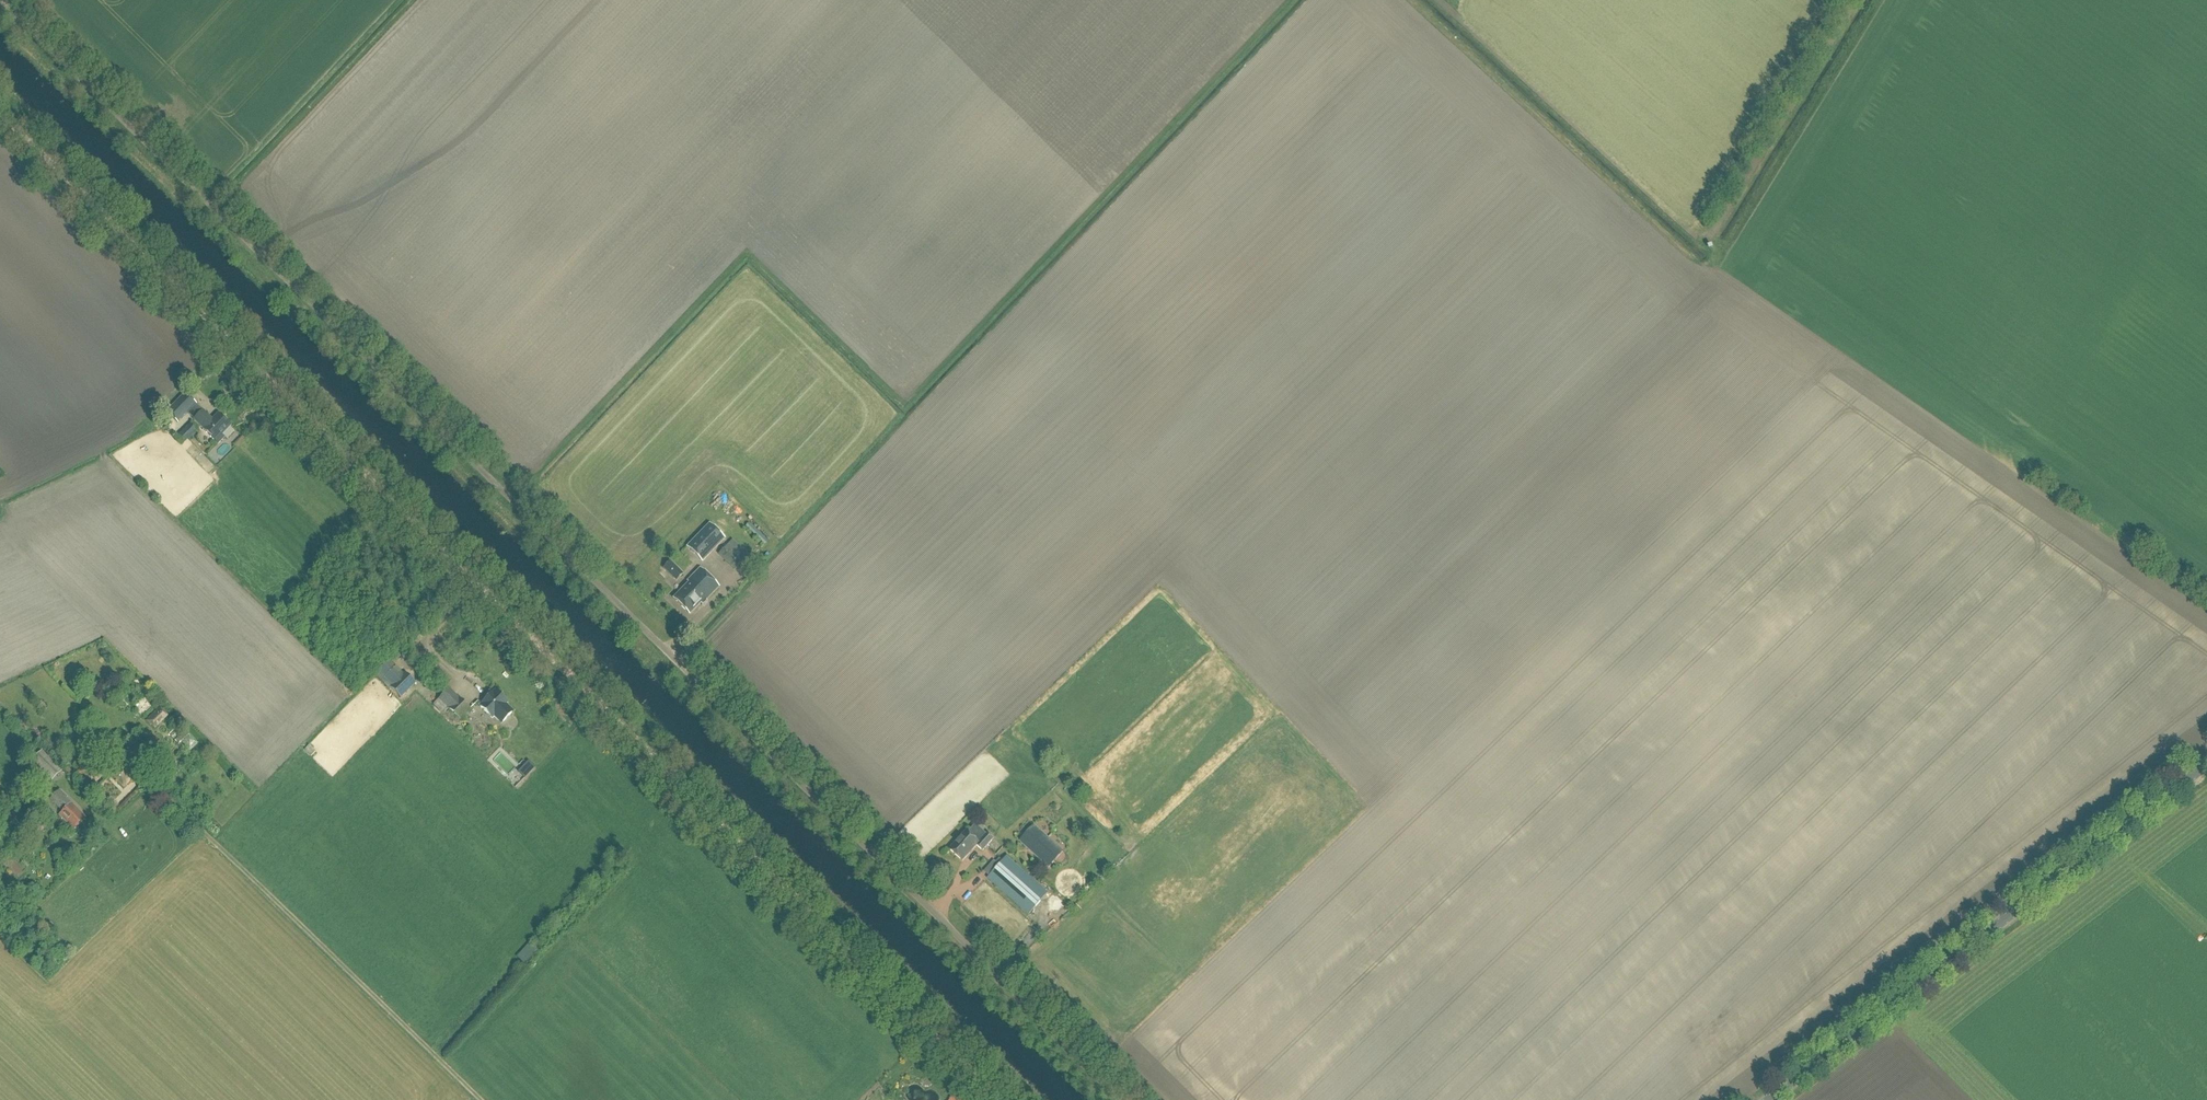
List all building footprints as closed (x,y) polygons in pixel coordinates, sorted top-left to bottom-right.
[(197,405),(185,393),(166,412),(178,424),(197,405)] [(212,421),(203,412),(194,421),(218,445),(224,439),(222,436),(231,427),(218,414),(212,421)] [(198,429),(191,422),(175,439),(182,446),(198,429)] [(686,548),(701,563),(724,539),(709,524),(686,548)] [(717,556),(734,572),(748,556),(732,540),(717,556)] [(669,561),(662,569),(669,575),(676,568),(669,561)] [(678,596),(693,611),(700,605),(701,606),(718,589),(699,570),(687,583),(689,585),(678,596)] [(403,675),(389,660),(377,672),(391,687),(390,688),(400,699),(415,684),(405,673),(403,675)] [(470,710),(449,689),(433,705),(443,715),(448,709),(460,721),(470,710)] [(508,703),(495,689),(478,706),(492,719),(494,717),(501,724),(513,711),(506,704),(508,703)] [(143,701),(136,708),(144,716),(151,709),(143,701)] [(48,709),(41,702),(36,707),(43,713),(48,709)] [(168,716),(160,708),(147,721),(155,730),(168,716)] [(32,761),(42,772),(52,762),(42,751),(32,761)] [(92,789),(105,776),(90,761),(78,774),(92,789)] [(62,771),(52,762),(42,772),(52,781),(62,771)] [(136,775),(123,762),(111,774),(124,787),(136,775)] [(528,762),(524,766),(531,773),(535,769),(528,762)] [(67,799),(59,791),(50,800),(63,812),(59,816),(74,831),(86,819),(71,804),(66,800),(67,799)] [(15,820),(11,814),(4,820),(9,826),(15,820)] [(1063,852),(1034,826),(1020,843),(1049,869),(1063,852)] [(967,832),(950,850),(963,862),(977,847),(983,852),(994,840),(988,834),(979,843),(967,832)] [(988,879),(1029,916),(1048,894),(1007,858),(988,879)] [(1056,896),(1051,902),(1060,910),(1065,904),(1056,896)] [(1038,925),(1029,933),(1033,937),(1042,929),(1038,925)]
